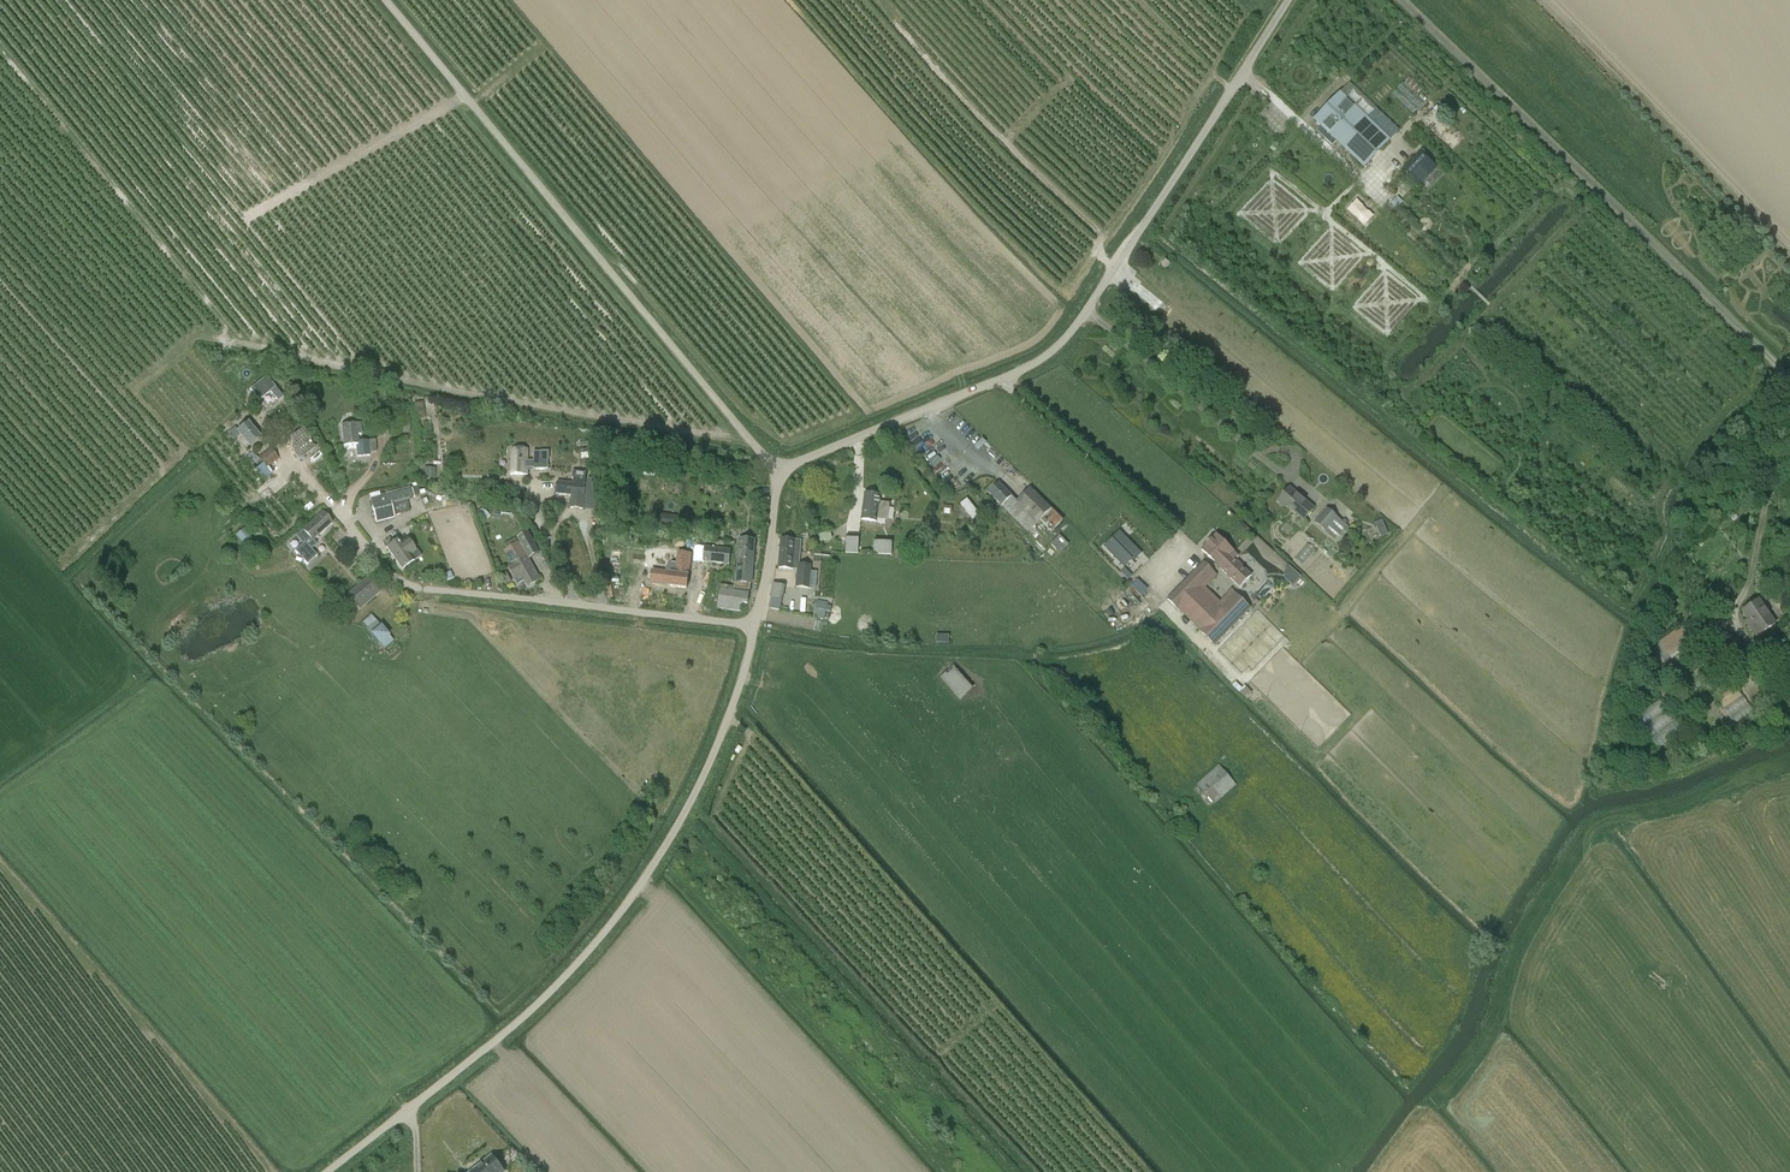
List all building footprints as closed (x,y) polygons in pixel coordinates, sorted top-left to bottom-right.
[(1403,83),(1393,94),(1414,114),(1424,102),(1403,83)] [(1340,93),(1313,121),(1364,170),(1391,142),(1340,93)] [(1437,169),(1421,154),(1404,171),(1420,186),(1437,169)] [(1170,264),(1165,260),(1160,266),(1165,270),(1170,264)] [(267,385),(258,375),(244,390),(252,399),(267,385)] [(417,419),(425,418),(423,401),(415,402),(417,419)] [(232,441),(240,435),(249,446),(259,437),(247,423),(238,431),(235,427),(227,434),(232,441)] [(343,446),(355,445),(357,457),(370,456),(369,440),(357,441),(356,435),(361,434),(360,423),(355,424),(355,423),(341,424),(343,446)] [(954,452),(959,446),(944,431),(939,437),(954,452)] [(918,443),(913,448),(935,470),(940,465),(918,443)] [(270,449),(258,458),(253,451),(245,458),(264,481),(271,475),(266,468),(278,458),(270,449)] [(533,461),(527,461),(528,450),(512,449),(510,474),(527,475),(527,468),(533,469),(533,470),(548,470),(548,453),(534,452),(533,461)] [(570,508),(582,510),(584,497),(586,484),(585,484),(586,473),(574,471),(573,483),(557,481),(555,494),(571,496),(570,508)] [(998,483),(988,492),(1002,506),(1028,533),(1051,509),(1030,488),(1016,501),(1011,496),(998,483)] [(1314,508),(1289,488),(1277,501),(1285,508),(1287,507),(1303,521),(1314,508)] [(411,489),(370,499),(376,522),(394,517),(391,505),(414,499),(411,489)] [(889,504),(879,503),(880,496),(865,494),(861,520),(876,522),(876,519),(887,521),(889,504)] [(968,525),(975,525),(975,502),(967,503),(968,525)] [(1342,539),(1343,538),(1350,529),(1342,522),(1326,508),(1314,522),(1330,538),(1331,537),(1335,540),(1338,536),(1342,539)] [(295,536),(302,544),(294,551),(306,564),(316,556),(311,549),(316,545),(313,540),(332,523),(322,512),(302,530),(295,536)] [(679,517),(659,514),(658,526),(678,528),(679,517)] [(1384,519),(1376,523),(1382,538),(1391,534),(1384,519)] [(244,528),(235,536),(244,546),(252,538),(244,528)] [(528,587),(540,579),(529,559),(540,553),(528,531),(517,537),(519,542),(504,551),(512,565),(508,568),(517,585),(524,581),(528,587)] [(1110,540),(1103,547),(1123,568),(1130,561),(1132,562),(1140,555),(1118,532),(1110,540)] [(1060,553),(1068,545),(1059,535),(1051,543),(1060,553)] [(1213,539),(1202,551),(1240,587),(1251,575),(1236,560),(1239,557),(1217,535),(1213,539)] [(858,554),(859,537),(846,536),(845,553),(858,554)] [(384,542),(387,546),(386,547),(402,569),(414,560),(410,555),(416,551),(407,539),(402,543),(399,538),(393,542),(390,538),(384,542)] [(741,613),(742,604),(748,605),(750,590),(752,576),(755,541),(739,539),(736,575),(735,575),(733,587),(720,585),(716,609),(741,613)] [(778,567),(797,569),(796,587),(809,589),(811,566),(799,565),(801,541),(780,539),(778,567)] [(892,541),(874,540),(873,554),(892,555),(892,541)] [(730,550),(705,547),(703,561),(728,564),(730,550)] [(622,572),(622,549),(610,549),(610,572),(622,572)] [(695,556),(681,555),(678,576),(660,573),(658,587),(690,591),(695,556)] [(1234,594),(1220,609),(1199,588),(1213,573),(1203,563),(1167,600),(1177,610),(1199,630),(1215,646),(1250,609),(1234,594)] [(1294,587),(1302,578),(1290,567),(1286,571),(1286,580),(1294,587)] [(1127,568),(1122,572),(1128,579),(1133,575),(1127,568)] [(451,571),(443,574),(447,582),(454,579),(451,571)] [(1131,584),(1142,597),(1150,590),(1139,577),(1131,584)] [(358,608),(378,592),(368,579),(347,596),(358,608)] [(772,592),(783,594),(784,587),(774,585),(772,592)] [(781,601),(771,599),(769,608),(779,610),(781,601)] [(1759,600),(1742,611),(1751,625),(1748,626),(1756,638),(1775,624),(1759,600)] [(827,610),(833,611),(833,602),(818,601),(816,617),(827,618),(827,610)] [(392,640),(375,620),(371,615),(362,623),(366,628),(383,648),(392,640)] [(1659,643),(1672,661),(1675,664),(1698,646),(1697,644),(1700,642),(1693,632),(1689,634),(1683,625),(1659,643)] [(939,634),(939,643),(951,643),(951,634),(939,634)] [(955,666),(941,679),(962,701),(976,688),(955,666)] [(1723,709),(1741,696),(1729,678),(1711,691),(1723,709)] [(1236,785),(1219,765),(1198,784),(1215,803),(1236,785)] [(492,1155),(471,1171),(505,1171),(492,1155)]
